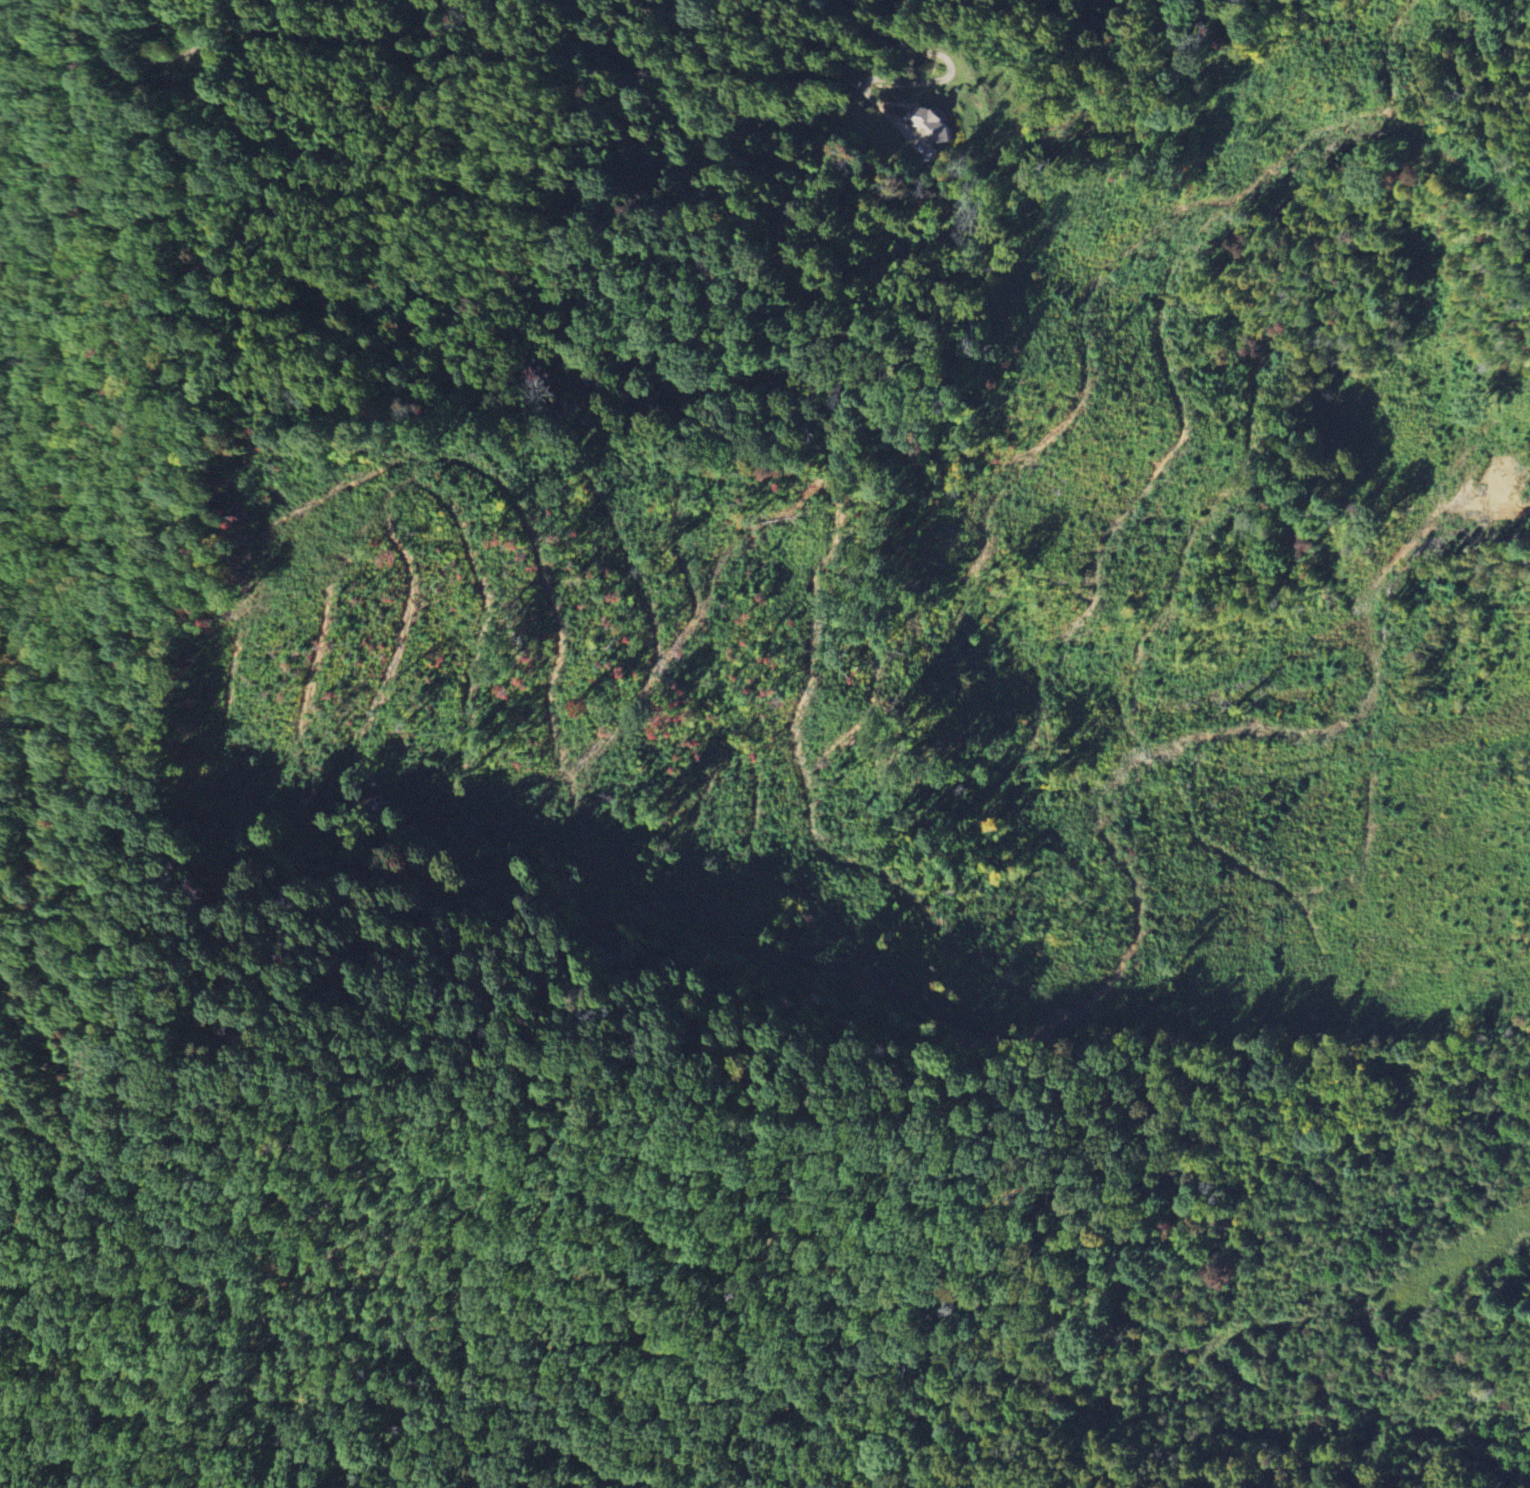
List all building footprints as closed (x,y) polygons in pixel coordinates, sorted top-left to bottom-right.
[(916,111),(914,126),(925,128),(923,138),(942,142),(942,141),(957,143),(960,127),(949,125),(951,111),(925,107),(924,112),(916,111)]
